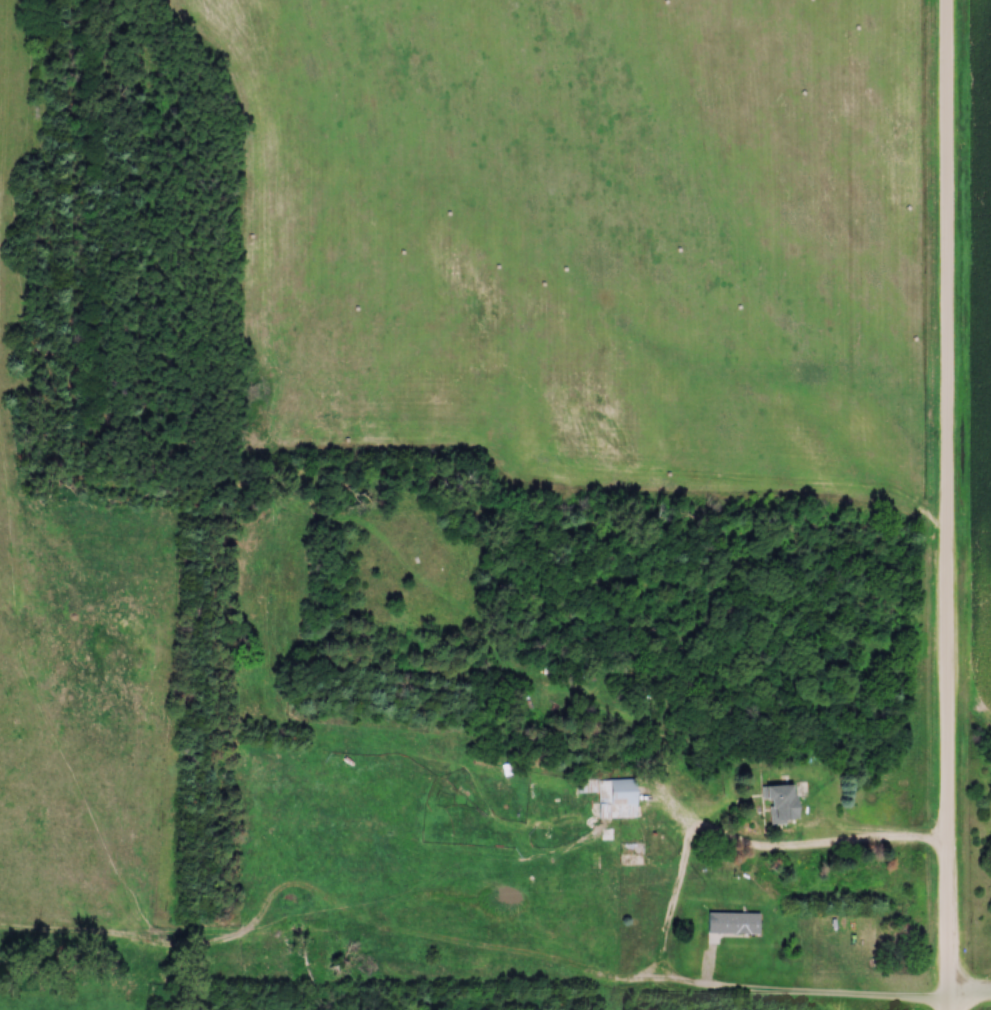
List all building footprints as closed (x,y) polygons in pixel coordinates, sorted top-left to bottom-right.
[(640,784),(601,783),(600,818),(639,818),(640,784)] [(472,793),(461,785),(456,791),(467,800),(472,793)] [(799,787),(766,789),(767,801),(774,801),(775,826),(801,824),(799,787)] [(645,845),(620,845),(620,856),(645,856),(645,845)] [(763,935),(763,913),(708,913),(708,935),(763,935)]
